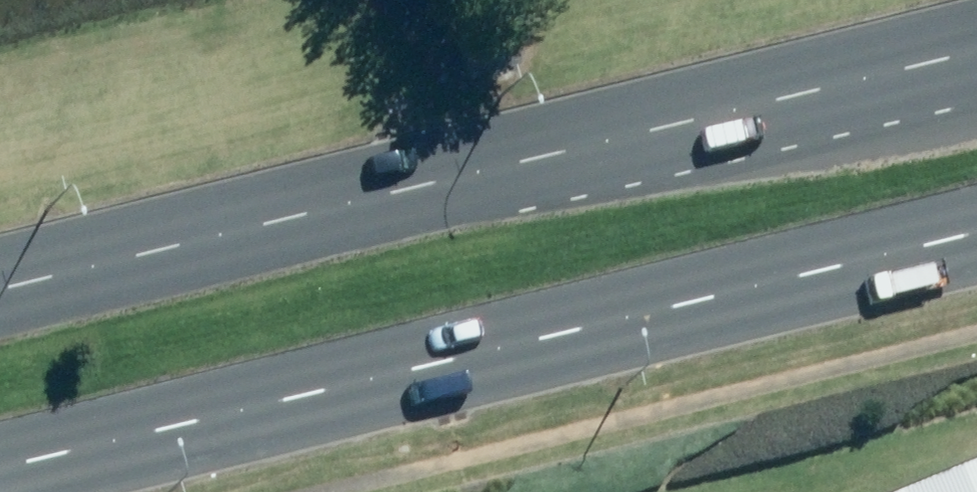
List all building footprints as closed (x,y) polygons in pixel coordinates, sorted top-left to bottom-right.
[(907,491),(976,491),(976,463),(907,491)]
